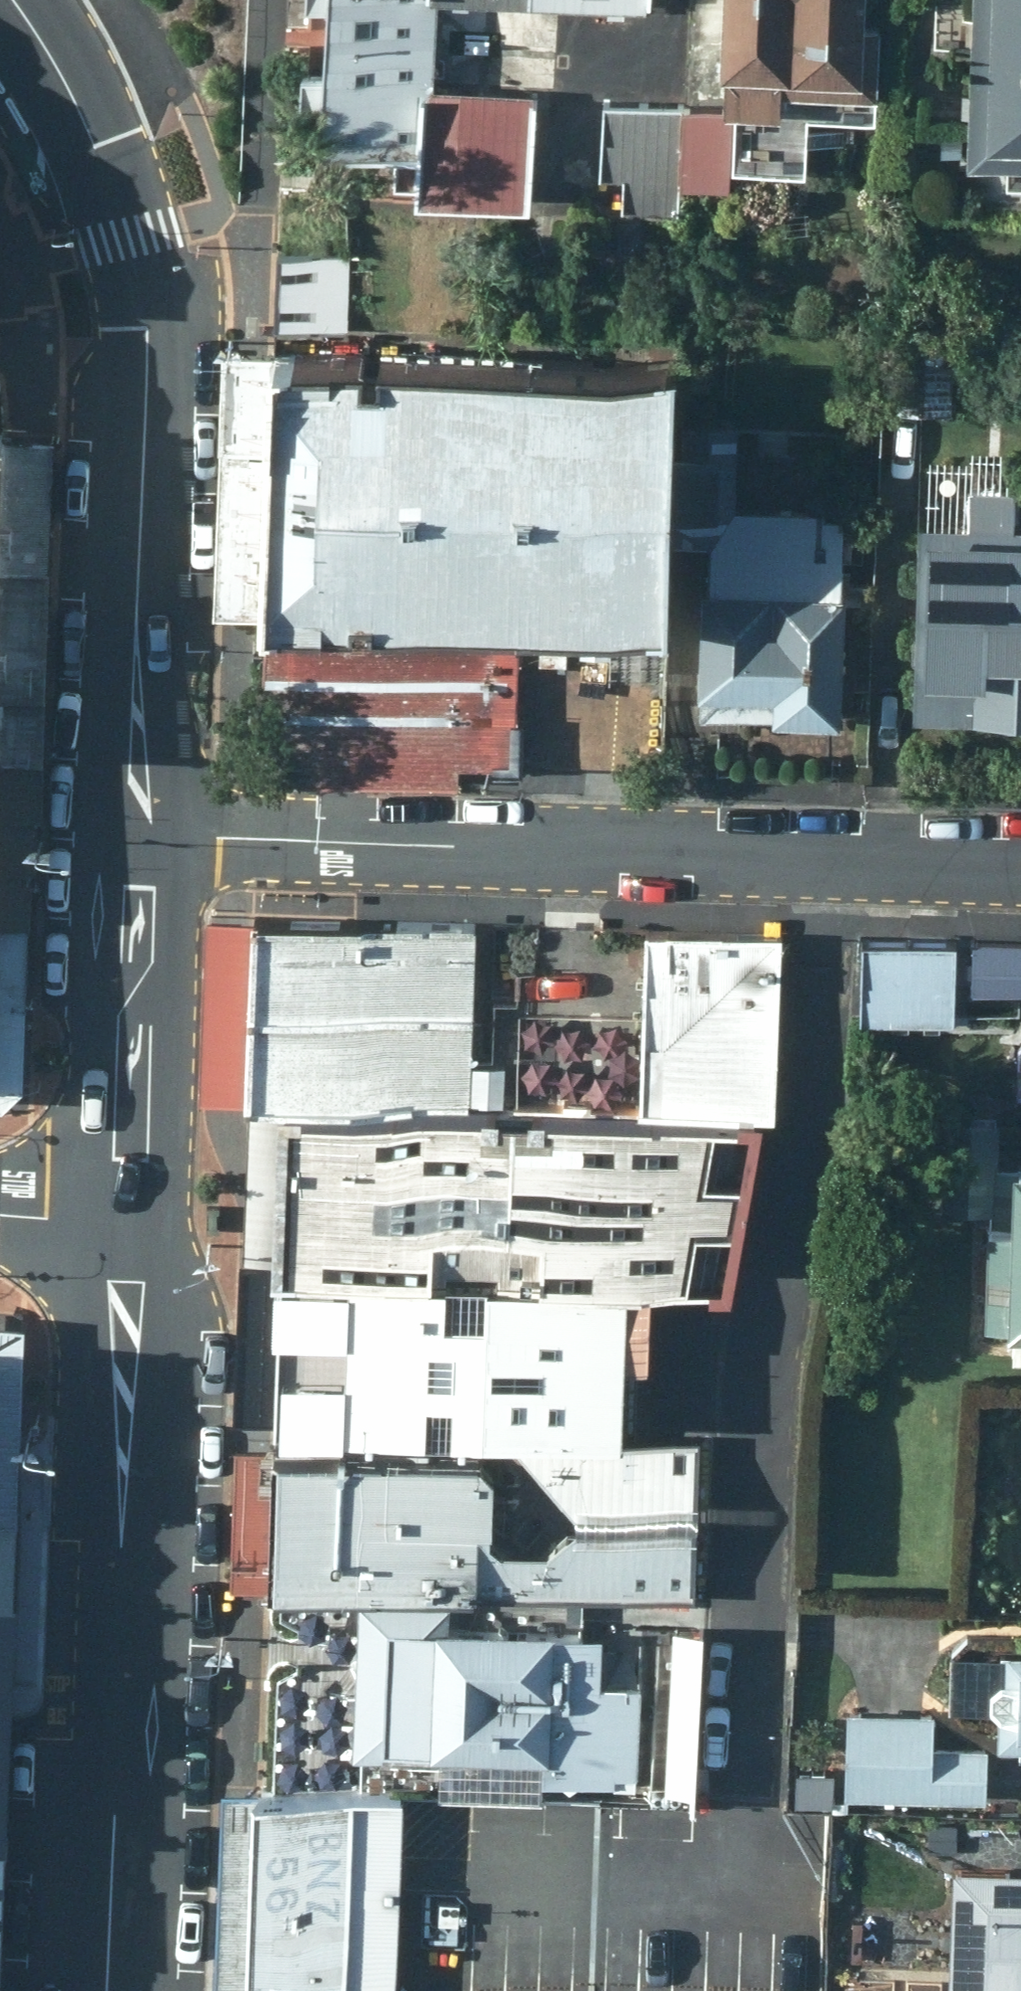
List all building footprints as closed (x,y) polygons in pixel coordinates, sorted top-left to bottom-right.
[(443,3),(658,12),(658,0),(311,0),(310,7),(337,7),(334,74),(309,72),(307,104),(332,105),(330,152),(404,155),(402,183),(426,184),(426,200),(539,205),(543,95),(439,92),(443,3)] [(732,101),(691,98),(688,162),(813,167),(814,112),(883,115),(886,15),(877,14),(877,0),(736,0),(732,101)] [(980,163),(1020,163),(1020,0),(981,0),(980,163)] [(685,205),(686,98),(605,97),(605,171),(630,171),(629,204),(685,205)] [(355,248),(285,247),(283,327),(353,328),(355,248)] [(20,421),(16,326),(6,319),(0,324),(0,421),(20,421)] [(279,463),(274,598),(526,608),(651,612),(683,614),(693,341),(353,328),(283,327),(279,463)] [(955,414),(957,339),(894,336),(892,411),(955,414)] [(716,537),(709,705),(852,711),(856,585),(849,585),(852,510),(741,505),(744,422),(694,419),(689,536),(716,537)] [(24,494),(26,433),(0,433),(0,493),(24,494)] [(925,527),(922,721),(1020,724),(1020,532),(1020,493),(1020,492),(975,491),(974,528),(925,527)] [(22,556),(24,494),(0,493),(0,555),(22,556)] [(21,619),(22,556),(0,555),(0,619),(21,619)] [(466,761),(521,764),(526,608),(274,598),(271,715),(312,770),(465,776),(466,761)] [(19,685),(21,619),(0,619),(0,684),(19,685)] [(17,747),(19,685),(0,684),(0,746),(17,747)] [(11,912),(17,747),(0,746),(0,911),(11,912)] [(279,905),(275,998),(375,1002),(379,909),(279,905)] [(379,909),(375,1002),(483,1006),(487,913),(379,909)] [(11,912),(0,911),(0,1074),(8,1074),(11,912)] [(786,933),(652,930),(650,1010),(547,1008),(546,1092),(783,1102),(786,933)] [(960,935),(870,933),(867,1013),(956,1018),(960,935)] [(977,984),(1020,987),(1020,938),(978,935),(977,984)] [(480,1090),(483,1006),(375,1002),(275,998),(272,1082),(314,1083),(480,1090)] [(480,1090),(314,1083),(307,1245),(669,1260),(755,1264),(783,1102),(546,1092),(480,1090)] [(1002,1161),(1005,1116),(951,1114),(946,1204),(978,1206),(978,1215),(999,1215),(997,1248),(974,1276),(974,1310),(1020,1312),(1020,1162),(1002,1161)] [(669,1260),(307,1245),(302,1406),(506,1415),(638,1422),(641,1343),(665,1344),(669,1260)] [(503,1513),(501,1585),(585,1588),(583,1619),(605,1619),(605,1630),(627,1631),(630,1589),(705,1593),(713,1426),(638,1422),(506,1415),(586,1502),(586,1508),(586,1513),(561,1534),(517,1532),(503,1513)] [(290,1435),(288,1506),(503,1513),(506,1459),(491,1443),(290,1435)] [(286,1577),(501,1585),(503,1513),(288,1506),(286,1577)] [(457,1599),(367,1594),(360,1754),(391,1756),(391,1747),(551,1754),(549,1780),(623,1782),(623,1774),(641,1774),(645,1685),(608,1683),(610,1636),(455,1630),(457,1599)] [(1008,1646),(1005,1742),(1020,1743),(1020,1647),(1008,1646)] [(853,1705),(849,1793),(992,1797),(993,1745),(937,1743),(939,1709),(853,1705)] [(377,1776),(274,1772),(266,1976),(369,1980),(376,1791),(377,1776)] [(1010,1889),(993,1903),(990,1990),(1020,1990),(1020,1889),(1010,1889)] [(931,1952),(931,1990),(978,1990),(979,1953),(931,1952)]
